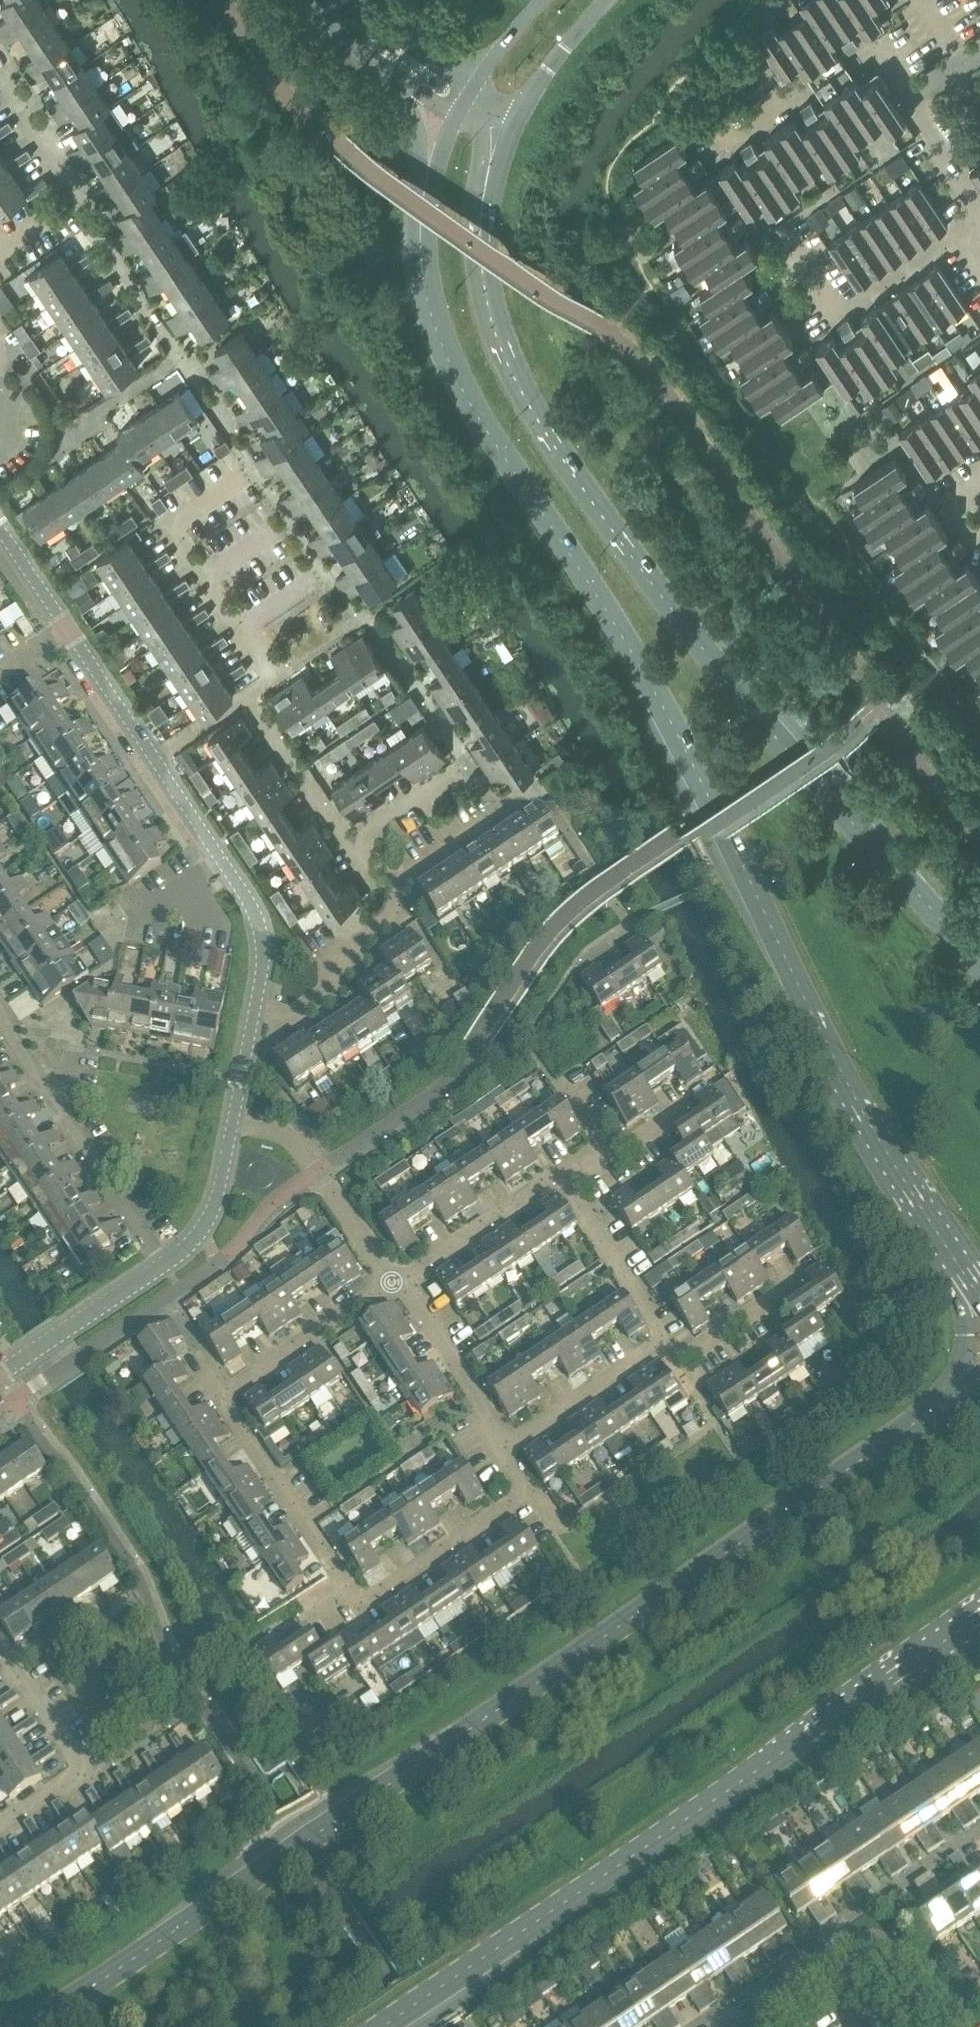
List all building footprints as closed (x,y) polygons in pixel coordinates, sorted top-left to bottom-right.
[(40,0),(6,0),(2,3),(11,16),(0,23),(0,32),(1,34),(43,5),(40,0)] [(806,8),(778,27),(771,17),(754,28),(773,56),(768,59),(778,73),(798,60),(805,71),(836,50),(829,39),(857,20),(864,31),(881,19),(871,4),(876,0),(800,0),(806,8)] [(29,43),(57,25),(43,5),(1,34),(6,41),(21,31),(29,43)] [(28,73),(70,45),(57,25),(29,43),(37,56),(23,66),(28,73)] [(841,37),(845,44),(849,48),(859,42),(851,30),(841,37)] [(56,83),(83,65),(70,45),(28,73),(33,81),(48,71),(56,83)] [(54,113),(97,85),(83,65),(56,83),(64,96),(49,105),(54,113)] [(862,89),(855,78),(824,99),(830,109),(802,128),(796,118),(764,140),(771,149),(743,168),(736,158),(719,170),(740,201),(741,201),(748,212),(762,202),(770,212),(801,191),(794,180),(822,161),(829,172),(861,151),(854,140),(882,121),(889,132),(906,121),(887,93),(891,90),(882,76),(862,89)] [(97,85),(54,113),(60,121),(74,111),(83,123),(102,111),(111,106),(97,85)] [(801,106),(805,112),(809,118),(819,111),(811,100),(801,106)] [(73,159),(116,131),(124,125),(111,106),(102,111),(83,123),(74,129),(83,142),(68,152),(73,159)] [(3,135),(14,127),(9,120),(0,126),(0,130),(3,135)] [(101,169),(129,151),(116,131),(73,159),(78,167),(93,157),(101,169)] [(718,217),(728,210),(707,178),(696,185),(677,157),(687,150),(676,133),(634,162),(644,177),(634,184),(656,215),(666,208),(685,237),(675,243),(696,275),(706,268),(716,282),(701,292),(711,307),(701,314),(722,346),(732,339),(751,367),(741,374),(762,405),(772,398),(782,413),(824,385),(813,368),(803,375),(784,347),(794,340),(773,309),(763,315),(744,287),(754,280),(743,265),(758,255),(747,238),(737,245),(718,217)] [(741,147),(745,152),(749,158),(759,152),(751,140),(741,147)] [(17,155),(22,162),(33,155),(28,148),(17,155)] [(100,199),(143,171),(129,151),(101,169),(109,182),(94,192),(100,199)] [(903,152),(885,164),(893,176),(911,163),(903,152)] [(9,167),(6,163),(0,154),(0,172),(9,167)] [(17,155),(6,163),(9,167),(0,172),(0,193),(18,181),(11,170),(22,162),(17,155)] [(694,173),(700,169),(706,166),(699,156),(687,163),(694,173)] [(969,166),(979,182),(979,159),(969,166)] [(143,171),(100,199),(105,207),(120,197),(128,209),(128,210),(148,196),(148,197),(156,191),(143,171)] [(0,193),(0,214),(27,196),(29,198),(40,190),(36,183),(25,191),(18,181),(0,193)] [(904,193),(932,235),(948,224),(920,182),(904,193)] [(847,189),(844,192),(853,208),(865,201),(855,185),(847,189)] [(889,203),(918,245),(932,235),(904,193),(889,203)] [(162,217),(148,197),(148,196),(128,210),(128,209),(120,215),(128,228),(113,238),(119,245),(162,217)] [(874,213),(903,255),(918,245),(889,203),(874,213)] [(820,207),(808,216),(817,229),(830,221),(820,207)] [(859,223),(888,265),(903,255),(874,213),(859,223)] [(746,225),(739,215),(728,223),(735,233),(746,225)] [(147,255),(175,237),(162,217),(119,245),(124,253),(139,243),(147,255)] [(844,233),(873,275),(888,265),(859,223),(844,233)] [(140,278),(145,285),(188,257),(200,249),(186,229),(175,237),(147,255),(155,268),(140,278)] [(873,275),(844,233),(828,244),(857,286),(873,275)] [(81,257),(86,264),(97,257),(92,250),(81,257)] [(30,275),(40,289),(72,268),(70,265),(62,253),(30,275)] [(86,264),(81,257),(70,265),(72,268),(40,289),(50,303),(82,282),(75,272),(86,264)] [(174,295),(202,277),(188,257),(145,285),(151,293),(166,283),(174,295)] [(922,275),(951,317),(967,306),(938,264),(922,275)] [(908,285),(936,327),(951,317),(922,275),(908,285)] [(172,325),(215,296),(202,277),(174,295),(182,307),(167,317),(172,325)] [(100,285),(104,292),(115,285),(111,278),(100,285)] [(685,281),(670,291),(677,302),(692,293),(685,281)] [(82,282),(50,303),(59,317),(91,296),(89,293),(82,282)] [(104,292),(100,285),(89,293),(91,296),(59,317),(69,332),(101,310),(94,299),(104,292)] [(936,327),(908,285),(893,295),(921,337),(936,327)] [(772,296),(765,286),(754,294),(761,304),(772,296)] [(921,337),(893,295),(878,305),(907,347),(921,337)] [(215,296),(172,325),(177,333),(192,323),(201,336),(229,317),(215,296)] [(907,347),(878,305),(861,317),(868,327),(840,346),(833,336),(817,347),(826,360),(826,361),(837,376),(845,389),(860,379),(867,389),(898,368),(891,358),(907,347)] [(119,313),(123,320),(134,313),(130,306),(119,313)] [(101,310),(69,332),(78,346),(110,324),(108,320),(101,310)] [(123,320),(119,313),(108,320),(110,324),(78,346),(88,360),(120,338),(112,327),(123,320)] [(848,317),(838,324),(846,336),(856,329),(848,317)] [(215,381),(257,352),(243,332),(216,350),(225,363),(210,373),(215,381)] [(137,341),(142,348),(153,340),(148,333),(137,341)] [(120,338),(88,360),(97,374),(129,352),(127,348),(120,338)] [(142,348),(137,341),(127,348),(129,352),(97,374),(107,388),(139,367),(131,355),(142,348)] [(794,353),(801,363),(812,356),(805,346),(794,353)] [(30,358),(41,350),(38,347),(28,354),(30,358)] [(243,391),(271,372),(257,352),(215,381),(220,388),(235,378),(243,391)] [(38,368),(43,364),(36,354),(31,357),(38,368)] [(979,423),(979,364),(968,372),(975,382),(960,393),(979,423)] [(942,365),(930,372),(935,379),(946,371),(942,365)] [(242,421),(284,392),(271,372),(243,391),(251,403),(237,413),(242,421)] [(926,374),(911,385),(918,395),(933,385),(926,374)] [(912,386),(897,396),(904,407),(919,397),(912,386)] [(160,405),(179,432),(199,418),(181,391),(160,405)] [(284,392),(242,421),(247,428),(262,418),(270,430),(270,431),(289,418),(290,418),(298,413),(284,392)] [(960,393),(945,403),(973,445),(979,440),(979,423),(960,393)] [(894,400),(882,408),(891,421),(902,413),(894,400)] [(973,445),(945,403),(930,413),(958,455),(973,445)] [(179,432),(160,405),(140,418),(159,446),(179,432)] [(915,423),(943,465),(958,455),(930,413),(915,423)] [(159,446),(140,418),(119,432),(125,441),(126,440),(139,459),(159,446)] [(303,438),(290,418),(289,418),(270,431),(270,430),(262,436),(270,449),(255,459),(261,467),(303,438)] [(943,465),(915,423),(899,433),(927,475),(943,465)] [(289,476),(316,458),(303,438),(261,467),(266,474),(281,464),(289,476)] [(233,448),(227,439),(215,447),(221,456),(233,448)] [(105,454),(124,482),(145,467),(139,459),(126,440),(125,441),(105,454)] [(124,482),(105,454),(85,467),(104,495),(124,482)] [(926,501),(916,508),(897,480),(907,473),(896,456),(854,484),(864,499),(854,506),(875,537),(885,531),(904,559),(893,566),(914,597),(924,591),(944,620),(934,627),(955,658),(965,652),(979,675),(979,606),(977,601),(979,599),(979,584),(965,562),(955,568),(941,547),(937,540),(947,533),(926,501)] [(287,506),(330,478),(316,458),(289,476),(297,488),(282,498),(287,506)] [(177,473),(183,482),(194,474),(188,465),(177,473)] [(66,481),(84,508),(104,495),(85,467),(66,481)] [(183,482),(177,473),(166,480),(172,489),(183,482)] [(315,516),(343,498),(330,478),(287,506),(292,514),(307,504),(315,516)] [(919,478),(916,480),(907,486),(914,496),(925,488),(919,478)] [(84,508),(66,481),(46,494),(64,522),(84,508)] [(64,522),(46,494),(25,508),(44,536),(64,522)] [(160,513),(169,507),(161,495),(152,501),(160,513)] [(314,546),(357,518),(343,498),(315,516),(324,529),(309,539),(314,546)] [(122,522),(128,531),(139,523),(133,514),(122,522)] [(357,518),(314,546),(319,554),(334,544),(342,556),(370,538),(357,518)] [(128,531),(122,522),(111,529),(117,538),(128,531)] [(107,575),(138,554),(132,544),(142,536),(138,529),(126,537),(128,540),(97,561),(107,575)] [(340,586),(383,558),(370,538),(342,556),(350,569),(335,579),(340,586)] [(953,556),(962,550),(965,549),(959,539),(947,546),(953,556)] [(83,550),(89,559),(100,551),(95,542),(83,550)] [(89,559),(83,550),(72,558),(78,566),(89,559)] [(168,550),(157,557),(161,564),(172,557),(168,550)] [(138,554),(107,575),(117,589),(148,568),(146,565),(138,554)] [(126,603),(158,582),(150,571),(161,564),(157,557),(146,565),(148,568),(117,589),(126,603)] [(383,558),(340,586),(346,594),(360,584),(369,597),(397,579),(383,558)] [(75,573),(66,559),(54,566),(64,580),(75,573)] [(86,588),(78,577),(66,585),(74,596),(86,588)] [(175,585),(180,592),(191,584),(186,578),(175,585)] [(158,582),(126,603),(136,617),(167,596),(165,592),(158,582)] [(91,585),(74,597),(83,609),(99,598),(91,585)] [(180,592),(175,585),(165,592),(167,596),(136,617),(145,632),(177,610),(169,599),(180,592)] [(401,642),(433,621),(412,590),(395,602),(405,617),(390,627),(401,642)] [(194,613),(199,620),(210,612),(205,605),(194,613)] [(177,610),(145,632),(155,646),(186,625),(183,620),(177,610)] [(199,620),(194,613),(183,620),(186,625),(155,646),(164,660),(196,639),(188,627),(199,620)] [(17,624),(22,633),(31,627),(25,619),(17,624)] [(436,663),(453,651),(433,621),(401,642),(411,658),(426,648),(436,663)] [(213,641),(218,648),(229,640),(224,633),(213,641)] [(347,644),(369,676),(385,666),(363,634),(347,644)] [(196,639),(164,660),(174,674),(205,653),(202,648),(196,639)] [(218,648),(213,641),(202,648),(205,653),(174,674),(184,688),(215,667),(207,655),(218,648)] [(369,676),(347,644),(332,655),(342,670),(342,669),(354,687),(369,676)] [(453,651),(436,663),(445,677),(430,687),(441,703),(473,681),(453,651)] [(232,669),(236,675),(247,668),(243,661),(232,669)] [(137,677),(128,663),(120,668),(129,682),(137,677)] [(215,667),(184,688),(193,702),(224,681),(221,676),(215,667)] [(236,675),(232,669),(221,676),(224,681),(193,702),(203,717),(234,695),(225,683),(236,675)] [(342,669),(342,670),(314,689),(313,690),(324,707),(354,687),(342,669)] [(288,685),(309,717),(324,707),(313,690),(314,689),(304,674),(288,685)] [(473,681),(441,703),(452,719),(467,709),(476,723),(493,711),(473,681)] [(19,723),(65,692),(60,686),(47,695),(39,683),(6,705),(19,723)] [(309,717),(288,685),(272,696),(294,728),(309,717)] [(387,703),(397,695),(392,687),(381,694),(387,703)] [(65,692),(19,723),(31,741),(63,719),(56,708),(69,699),(65,692)] [(406,709),(401,700),(390,708),(395,716),(406,709)] [(356,711),(362,720),(372,713),(366,705),(356,711)] [(554,715),(548,705),(537,713),(543,723),(554,715)] [(362,720),(356,711),(346,718),(352,726),(362,720)] [(493,711),(476,723),(485,736),(470,746),(481,762),(513,741),(493,711)] [(241,716),(209,738),(220,753),(237,742),(238,742),(252,732),(241,716)] [(352,726),(346,718),(336,725),(342,733),(352,726)] [(380,726),(375,718),(365,725),(370,733),(380,726)] [(63,719),(31,741),(43,759),(89,728),(85,721),(71,731),(63,719)] [(370,733),(365,725),(355,731),(361,740),(370,733)] [(409,736),(430,768),(446,758),(425,725),(409,736)] [(43,759),(34,765),(46,783),(88,755),(80,744),(94,735),(89,728),(43,759)] [(361,740),(355,731),(345,738),(351,746),(361,740)] [(311,742),(316,751),(327,743),(321,735),(311,742)] [(430,768),(409,736),(394,746),(405,763),(405,764),(414,779),(430,768)] [(513,741),(481,762),(491,778),(506,768),(516,783),(533,771),(513,741)] [(257,771),(257,770),(238,742),(237,742),(220,753),(240,783),(257,771)] [(375,783),(376,783),(405,764),(405,763),(394,746),(364,766),(375,783)] [(330,748),(320,756),(325,764),(336,757),(330,748)] [(193,757),(187,749),(178,755),(184,763),(193,757)] [(567,763),(560,752),(553,757),(560,768),(567,763)] [(46,783),(58,802),(114,765),(109,758),(96,767),(88,755),(46,783)] [(250,799),(282,777),(271,761),(257,770),(257,771),(240,783),(250,799)] [(58,802),(58,803),(70,820),(80,813),(112,792),(105,780),(118,771),(114,765),(58,802)] [(349,776),(370,808),(386,798),(376,783),(375,783),(364,766),(349,776)] [(197,783),(205,777),(198,767),(190,773),(197,783)] [(0,772),(0,786),(10,779),(3,769),(0,772)] [(370,808),(349,776),(333,787),(355,819),(370,808)] [(203,792),(212,787),(205,777),(197,783),(203,792)] [(261,814),(278,803),(293,793),(282,777),(250,799),(261,814)] [(212,787),(203,792),(210,802),(218,797),(212,787)] [(112,792),(80,813),(92,831),(138,800),(133,794),(120,803),(112,792)] [(41,814),(29,796),(18,803),(30,821),(41,814)] [(92,831),(80,839),(92,857),(104,849),(136,827),(129,816),(142,807),(138,800),(92,831)] [(278,803),(261,814),(280,842),(297,831),(278,803)] [(565,852),(537,810),(521,820),(543,852),(549,862),(565,852)] [(506,830),(528,862),(543,852),(521,820),(506,830)] [(291,858),(323,837),(312,821),(297,831),(280,842),(291,858)] [(116,868),(162,837),(158,830),(144,839),(136,827),(104,849),(116,868)] [(237,843),(246,837),(239,827),(231,833),(237,843)] [(491,840),(513,872),(528,862),(506,830),(491,840)] [(43,839),(55,857),(65,850),(52,832),(43,839)] [(162,837),(116,868),(128,886),(161,864),(153,852),(166,843),(162,837)] [(246,837),(237,843),(244,853),(252,847),(246,837)] [(323,837),(291,858),(300,873),(318,862),(333,853),(323,837)] [(513,872),(491,840),(476,850),(498,882),(513,872)] [(252,847),(244,853),(251,863),(259,857),(252,847)] [(461,860),(483,892),(498,882),(476,850),(461,860)] [(446,870),(468,902),(483,892),(461,860),(446,870)] [(337,891),(318,862),(300,873),(321,903),(338,891),(337,891)] [(588,873),(583,864),(573,870),(579,878),(588,873)] [(77,867),(67,875),(79,893),(89,886),(77,867)] [(468,902),(446,870),(431,880),(453,912),(468,902)] [(0,876),(0,902),(25,886),(21,880),(9,887),(1,875),(0,876)] [(453,912),(431,880),(415,890),(437,922),(453,912)] [(352,881),(337,891),(338,891),(321,903),(331,919),(363,897),(352,881)] [(561,891),(555,881),(545,887),(551,896),(561,891)] [(25,912),(17,899),(29,891),(25,886),(0,902),(0,929),(25,912)] [(278,903),(286,897),(279,887),(271,893),(278,903)] [(286,897),(278,903),(284,913),(293,907),(286,897)] [(78,903),(68,910),(80,927),(90,921),(86,915),(78,903)] [(293,907),(284,913),(291,922),(299,917),(293,907)] [(49,922),(45,916),(34,924),(25,912),(0,929),(0,944),(2,947),(5,952),(49,922)] [(49,922),(5,952),(17,970),(50,948),(61,940),(49,922)] [(394,946),(415,978),(431,967),(409,935),(394,946)] [(662,969),(641,937),(624,948),(634,962),(635,962),(646,979),(662,969)] [(169,945),(167,955),(177,957),(179,947),(169,945)] [(415,978),(394,946),(378,957),(386,969),(387,968),(400,988),(401,987),(415,978)] [(29,988),(73,958),(70,952),(58,960),(50,948),(17,970),(29,988)] [(197,950),(194,965),(206,968),(209,953),(197,950)] [(211,953),(208,974),(221,977),(226,956),(211,953)] [(73,958),(29,988),(42,1006),(86,977),(73,958)] [(606,981),(617,999),(646,979),(635,962),(634,962),(606,981)] [(617,999),(606,981),(596,967),(579,978),(599,1008),(591,1013),(611,1043),(619,1038),(600,1010),(617,999)] [(372,978),(394,1010),(410,1000),(401,987),(400,988),(387,968),(386,969),(372,978)] [(127,1034),(135,995),(121,992),(124,979),(116,977),(114,987),(114,988),(106,1029),(127,1034)] [(394,1010),(372,978),(356,989),(365,1001),(379,1021),(379,1020),(394,1010)] [(98,1028),(106,1029),(114,988),(114,987),(91,983),(73,1001),(91,1029),(97,1030),(98,1028)] [(135,995),(127,1034),(149,1038),(159,985),(152,984),(149,998),(135,995)] [(159,985),(149,1038),(170,1042),(178,1003),(180,990),(159,985)] [(191,1046),(201,994),(195,992),(192,1006),(178,1003),(170,1042),(191,1046)] [(201,994),(191,1046),(214,1050),(221,1012),(220,1011),(223,998),(201,994)] [(350,1011),(372,1043),(388,1033),(379,1020),(379,1021),(365,1001),(350,1011)] [(461,1016),(455,1006),(442,1014),(449,1024),(461,1016)] [(335,1022),(357,1054),(372,1043),(350,1011),(335,1022)] [(357,1054),(335,1022),(320,1032),(342,1064),(357,1054)] [(636,1033),(642,1042),(652,1035),(646,1027),(636,1033)] [(658,1044),(665,1054),(677,1072),(676,1072),(686,1087),(702,1076),(694,1064),(704,1057),(686,1030),(680,1029),(658,1044)] [(342,1064),(320,1032),(306,1041),(305,1042),(324,1070),(323,1070),(326,1074),(342,1064)] [(642,1042),(636,1033),(627,1040),(632,1048),(642,1042)] [(303,1037),(288,1048),(309,1080),(315,1088),(329,1078),(326,1074),(323,1070),(324,1070),(305,1042),(306,1041),(303,1037)] [(632,1048),(627,1040),(616,1047),(622,1055),(632,1048)] [(309,1080),(288,1048),(272,1058),(294,1090),(309,1080)] [(665,1054),(635,1074),(647,1092),(648,1091),(676,1072),(677,1072),(665,1054)] [(607,1065),(602,1057),(591,1064),(596,1072),(607,1065)] [(401,1061),(392,1068),(398,1077),(407,1071),(401,1061)] [(397,1082),(389,1070),(378,1077),(386,1089),(397,1082)] [(16,1078),(12,1073),(0,1081),(0,1089),(16,1078)] [(620,1084),(642,1116),(658,1106),(648,1091),(647,1092),(635,1074),(620,1084)] [(12,1102),(6,1093),(19,1084),(16,1078),(0,1089),(0,1110),(12,1102)] [(515,1088),(520,1097),(530,1090),(525,1082),(515,1088)] [(642,1116),(620,1084),(604,1095),(626,1127),(642,1116)] [(710,1087),(694,1099),(703,1113),(704,1113),(716,1130),(732,1120),(710,1087)] [(505,1095),(510,1103),(520,1097),(515,1088),(505,1095)] [(510,1103),(505,1095),(495,1102),(500,1110),(510,1103)] [(582,1132),(560,1100),(545,1111),(556,1128),(556,1129),(566,1143),(582,1132)] [(323,1101),(306,1112),(319,1131),(336,1119),(323,1101)] [(0,1110),(0,1132),(36,1108),(32,1103),(18,1112),(12,1102),(0,1110)] [(0,1132),(0,1154),(32,1132),(26,1123),(39,1113),(36,1108),(0,1132)] [(527,1148),(556,1129),(556,1128),(545,1111),(515,1131),(527,1148)] [(703,1113),(673,1133),(684,1150),(702,1140),(709,1151),(724,1142),(716,1130),(704,1113),(703,1113)] [(455,1129),(460,1137),(470,1130),(465,1122),(455,1129)] [(445,1135),(450,1144),(460,1137),(455,1129),(445,1135)] [(500,1141),(521,1173),(537,1162),(527,1148),(515,1131),(500,1141)] [(56,1138),(52,1132),(39,1142),(32,1132),(0,1154),(0,1158),(8,1170),(56,1138)] [(450,1144),(445,1135),(435,1142),(441,1150),(450,1144)] [(18,1185),(53,1162),(46,1153),(60,1143),(56,1138),(8,1170),(18,1185)] [(494,1138),(484,1145),(485,1151),(497,1168),(496,1169),(506,1184),(521,1173),(500,1141),(494,1138)] [(713,1156),(709,1151),(702,1140),(684,1150),(670,1159),(682,1177),(683,1176),(713,1156)] [(467,1189),(468,1188),(496,1169),(497,1168),(485,1151),(455,1171),(467,1189)] [(693,1191),(683,1176),(682,1177),(670,1159),(655,1170),(664,1185),(665,1184),(677,1202),(693,1191)] [(53,1162),(18,1185),(29,1201),(76,1168),(73,1163),(59,1172),(53,1162)] [(395,1169),(401,1177),(411,1170),(405,1162),(395,1169)] [(76,1168),(29,1201),(39,1216),(73,1193),(67,1183),(80,1174),(76,1168)] [(385,1175),(391,1184),(401,1177),(395,1169),(385,1175)] [(440,1181),(461,1214),(477,1203),(468,1188),(467,1189),(455,1171),(440,1181)] [(734,1179),(740,1188),(751,1180),(745,1172),(734,1179)] [(391,1184),(385,1175),(375,1182),(381,1191),(391,1184)] [(724,1186),(729,1194),(740,1188),(734,1179),(724,1186)] [(461,1214),(440,1181),(425,1192),(436,1209),(435,1210),(445,1224),(461,1214)] [(636,1204),(647,1221),(677,1202),(665,1184),(664,1185),(636,1204)] [(729,1194),(724,1186),(715,1192),(721,1200),(729,1194)] [(647,1221),(636,1204),(626,1189),(610,1200),(631,1232),(647,1221)] [(407,1229),(435,1210),(436,1209),(425,1192),(395,1212),(406,1229),(407,1229)] [(73,1193),(39,1216),(49,1231),(97,1199),(93,1193),(79,1202),(73,1193)] [(741,1201),(747,1209),(758,1202),(752,1193),(741,1201)] [(549,1220),(561,1237),(577,1226),(556,1194),(539,1205),(549,1220)] [(59,1245),(93,1222),(87,1213),(100,1204),(97,1199),(49,1231),(59,1245)] [(722,1209),(715,1199),(702,1207),(709,1217),(722,1209)] [(731,1207),(737,1216),(747,1209),(741,1201),(731,1207)] [(737,1216),(731,1207),(723,1213),(728,1222),(737,1216)] [(297,1215),(302,1223),(313,1216),(307,1208),(297,1215)] [(417,1243),(407,1229),(406,1229),(395,1212),(379,1222),(400,1254),(417,1243)] [(561,1237),(549,1220),(521,1239),(532,1256),(561,1237)] [(787,1248),(786,1249),(796,1263),(813,1252),(791,1220),(776,1231),(787,1248)] [(93,1222),(59,1245),(69,1260),(117,1228),(113,1223),(100,1232),(93,1222)] [(495,1234),(517,1267),(532,1256),(521,1239),(511,1224),(495,1234)] [(683,1233),(689,1241),(699,1234),(693,1226),(683,1233)] [(117,1228),(69,1260),(80,1276),(114,1253),(107,1243),(120,1234),(117,1228)] [(274,1236),(279,1244),(289,1237),(284,1229),(274,1236)] [(776,1231),(746,1251),(757,1268),(758,1268),(786,1249),(787,1248),(776,1231)] [(689,1241),(683,1233),(673,1239),(679,1248),(689,1241)] [(517,1267),(495,1234),(479,1245),(489,1260),(490,1259),(502,1277),(517,1267)] [(323,1255),(345,1287),(361,1276),(342,1249),(346,1247),(339,1235),(319,1248),(323,1255)] [(279,1244),(274,1236),(264,1242),(269,1250),(279,1244)] [(19,1237),(9,1244),(15,1253),(25,1246),(19,1237)] [(679,1248),(673,1239),(663,1246),(669,1254),(679,1248)] [(269,1250),(264,1242),(254,1249),(260,1257),(269,1250)] [(688,1248),(694,1257),(704,1250),(698,1242),(688,1248)] [(678,1255),(684,1263),(694,1257),(688,1248),(678,1255)] [(731,1261),(752,1293),(768,1282),(758,1268),(757,1268),(746,1251),(731,1261)] [(323,1255),(308,1265),(320,1282),(319,1283),(329,1298),(345,1287),(323,1255)] [(684,1263),(678,1255),(668,1262),(674,1270),(684,1263)] [(490,1259),(489,1260),(461,1279),(460,1279),(472,1297),(502,1277),(490,1259)] [(752,1293),(731,1261),(715,1271),(727,1288),(727,1289),(736,1303),(752,1293)] [(434,1275),(448,1295),(456,1307),(472,1297),(460,1279),(461,1279),(451,1264),(434,1275)] [(569,1270),(575,1279),(585,1272),(579,1264),(569,1270)] [(804,1275),(814,1290),(815,1289),(827,1307),(842,1296),(821,1264),(804,1275)] [(290,1302),(291,1302),(319,1283),(320,1282),(308,1265),(279,1285),(290,1302)] [(248,1276),(242,1267),(231,1274),(237,1283),(248,1276)] [(575,1279),(569,1270),(560,1277),(565,1285),(575,1279)] [(698,1308),(727,1289),(727,1288),(715,1271),(687,1290),(698,1308)] [(32,1286),(39,1280),(35,1274),(27,1280),(32,1286)] [(219,1282),(224,1290),(234,1283),(229,1275),(219,1282)] [(565,1285),(560,1277),(550,1284),(555,1292),(565,1285)] [(578,1284),(584,1292),(594,1285),(588,1277),(578,1284)] [(224,1290),(219,1282),(209,1288),(214,1297),(224,1290)] [(584,1292),(578,1284),(568,1290),(574,1299),(584,1292)] [(264,1295),(285,1327),(301,1316),(291,1302),(290,1302),(279,1285),(264,1295)] [(441,1294),(437,1287),(436,1285),(428,1291),(433,1299),(441,1294)] [(214,1297),(209,1288),(199,1295),(204,1303),(214,1297)] [(784,1310),(795,1327),(812,1316),(827,1307),(815,1289),(814,1290),(784,1310)] [(574,1299),(568,1290),(559,1297),(564,1305),(574,1299)] [(687,1290),(670,1301),(692,1334),(708,1322),(698,1308),(687,1290)] [(285,1327),(264,1295),(249,1305),(260,1322),(260,1323),(269,1338),(285,1327)] [(607,1307),(619,1324),(629,1339),(645,1328),(624,1296),(607,1307)] [(50,1297),(44,1302),(53,1314),(59,1308),(50,1297)] [(510,1310),(515,1319),(525,1312),(520,1304),(510,1310)] [(231,1342),(260,1323),(260,1322),(249,1305),(219,1325),(231,1342)] [(369,1342),(402,1321),(391,1305),(359,1326),(369,1342)] [(619,1324),(607,1307),(579,1326),(591,1343),(619,1324)] [(500,1317),(505,1325),(515,1319),(510,1310),(500,1317)] [(795,1327),(781,1336),(793,1354),(794,1353),(824,1333),(812,1316),(795,1327)] [(505,1325),(500,1317),(490,1324),(495,1332),(505,1325)] [(518,1324),(524,1332),(534,1325),(528,1317),(518,1324)] [(402,1321),(369,1342),(380,1358),(398,1346),(412,1336),(402,1321)] [(181,1338),(170,1322),(138,1343),(158,1373),(159,1374),(177,1362),(167,1348),(181,1338)] [(490,1324),(474,1334),(479,1343),(495,1332),(490,1324)] [(524,1332),(518,1324),(509,1330),(514,1339),(524,1332)] [(241,1356),(231,1342),(219,1325),(203,1336),(224,1368),(241,1356)] [(601,1358),(591,1343),(579,1326),(563,1336),(585,1368),(601,1358)] [(514,1339),(509,1330),(499,1337),(504,1345),(514,1339)] [(585,1368),(563,1336),(547,1347),(559,1364),(569,1379),(585,1368)] [(765,1347),(775,1361),(776,1361),(788,1378),(803,1368),(794,1353),(793,1354),(781,1336),(765,1347)] [(341,1346),(332,1351),(340,1362),(348,1357),(341,1346)] [(398,1346),(380,1358),(400,1387),(417,1375),(398,1346)] [(489,1355),(484,1347),(473,1354),(478,1363),(489,1355)] [(559,1364),(547,1347),(519,1366),(531,1383),(559,1364)] [(304,1359),(326,1391),(341,1380),(320,1348),(304,1359)] [(851,1364),(856,1373),(868,1365),(863,1356),(851,1364)] [(326,1391),(304,1359),(288,1369),(298,1384),(299,1383),(311,1401),(326,1391)] [(775,1361),(747,1380),(746,1381),(758,1398),(788,1378),(776,1361),(775,1361)] [(101,1368),(109,1379),(117,1374),(109,1362),(101,1368)] [(164,1414),(182,1402),(173,1388),(187,1378),(177,1362),(159,1374),(158,1373),(144,1383),(164,1414)] [(659,1363),(643,1373),(664,1405),(670,1413),(686,1403),(685,1402),(689,1399),(680,1386),(676,1389),(659,1363)] [(841,1371),(846,1379),(856,1373),(851,1364),(841,1371)] [(410,1402),(442,1380),(431,1365),(417,1375),(400,1387),(410,1402)] [(721,1376),(743,1408),(758,1398),(746,1381),(747,1380),(737,1365),(721,1376)] [(503,1377),(525,1409),(541,1398),(531,1383),(519,1366),(503,1377)] [(846,1379),(841,1371),(833,1376),(838,1385),(846,1379)] [(357,1387),(365,1382),(358,1372),(350,1377),(357,1387)] [(627,1384),(637,1399),(649,1416),(664,1405),(643,1373),(627,1384)] [(743,1408),(721,1376),(705,1387),(718,1406),(712,1410),(718,1421),(725,1416),(727,1419),(743,1408)] [(525,1409),(503,1377),(488,1387),(509,1419),(525,1409)] [(442,1380),(410,1402),(421,1418),(453,1396),(442,1380)] [(363,1397),(372,1392),(365,1382),(357,1387),(363,1397)] [(299,1383),(298,1384),(270,1403),(269,1403),(281,1421),(311,1401),(299,1383)] [(286,1429),(281,1421),(269,1403),(270,1403),(260,1388),(243,1399),(262,1426),(255,1431),(264,1444),(286,1429)] [(372,1392),(363,1397),(370,1407),(378,1402),(372,1392)] [(609,1418),(620,1435),(649,1416),(637,1399),(609,1418)] [(184,1444),(217,1422),(206,1406),(192,1416),(182,1402),(164,1414),(184,1444)] [(620,1435),(609,1418),(599,1403),(584,1413),(605,1445),(620,1435)] [(796,1413),(802,1421),(813,1413),(808,1405),(796,1413)] [(348,1424),(359,1417),(354,1409),(343,1416),(348,1424)] [(605,1445),(584,1413),(567,1424),(577,1439),(578,1438),(590,1456),(605,1445)] [(802,1421),(796,1413),(786,1419),(792,1428),(802,1421)] [(380,1422),(387,1433),(396,1427),(388,1416),(380,1422)] [(792,1428),(786,1419),(777,1425),(783,1434),(792,1428)] [(217,1422),(184,1444),(205,1474),(223,1462),(213,1447),(227,1437),(217,1422)] [(681,1432),(687,1441),(698,1433),(692,1425),(681,1432)] [(318,1433),(323,1441),(333,1434),(328,1426),(318,1433)] [(323,1441),(318,1433),(308,1439),(313,1448),(323,1441)] [(761,1436),(750,1443),(748,1440),(736,1447),(744,1459),(767,1444),(761,1436)] [(578,1438),(577,1439),(549,1458),(548,1458),(560,1476),(590,1456),(578,1438)] [(313,1448),(308,1439),(298,1446),(303,1454),(313,1448)] [(658,1448),(663,1457),(673,1450),(668,1442),(658,1448)] [(7,1457),(25,1484),(46,1470),(27,1443),(7,1457)] [(523,1454),(544,1486),(560,1476),(548,1458),(549,1458),(539,1443),(523,1454)] [(663,1457),(658,1448),(648,1455),(653,1463),(663,1457)] [(418,1456),(424,1464),(434,1457),(428,1449),(418,1456)] [(653,1463),(648,1455),(638,1462),(643,1470),(653,1463)] [(424,1464),(418,1456),(408,1462),(414,1470),(424,1464)] [(5,1498),(25,1484),(7,1457),(0,1461),(0,1490),(5,1498)] [(223,1462),(205,1474),(225,1504),(257,1482),(247,1466),(232,1476),(223,1462)] [(414,1470),(408,1462),(398,1469),(404,1477),(414,1470)] [(466,1507),(483,1495),(461,1463),(445,1474),(457,1491),(456,1492),(466,1507)] [(428,1511),(456,1492),(457,1491),(445,1474),(416,1494),(428,1511)] [(239,1539),(245,1534),(263,1522),(253,1508),(268,1498),(257,1482),(225,1504),(235,1518),(228,1523),(239,1539)] [(598,1489),(604,1497),(613,1490),(608,1482),(598,1489)] [(358,1496),(364,1504),(374,1497),(368,1489),(358,1496)] [(604,1497),(598,1489),(588,1495),(594,1504),(604,1497)] [(400,1504),(422,1536),(438,1526),(428,1511),(416,1494),(400,1504)] [(594,1504),(588,1495),(578,1502),(584,1510),(594,1504)] [(364,1504),(358,1496),(348,1502),(354,1511),(364,1504)] [(354,1511),(348,1502),(338,1509),(344,1517),(354,1511)] [(43,1511),(50,1521),(61,1513),(55,1504),(43,1511)] [(422,1536),(400,1504),(385,1514),(397,1532),(396,1532),(406,1547),(422,1536)] [(50,1521),(43,1511),(32,1519),(38,1528),(50,1521)] [(368,1551),(396,1532),(397,1532),(385,1514),(356,1534),(367,1552),(368,1551)] [(53,1525),(59,1534),(70,1527),(64,1518),(53,1525)] [(510,1544),(521,1561),(538,1550),(516,1518),(500,1529),(510,1544)] [(263,1522),(245,1534),(265,1564),(298,1542),(287,1526),(272,1536),(263,1522)] [(59,1534),(53,1525),(41,1533),(48,1542),(59,1534)] [(3,1538),(10,1547),(21,1540),(15,1531),(3,1538)] [(378,1566),(368,1551),(367,1552),(356,1534),(340,1545),(361,1577),(378,1566)] [(3,1538),(0,1541),(0,1554),(10,1547),(3,1538)] [(298,1542),(265,1564),(286,1595),(304,1583),(294,1568),(308,1558),(298,1542)] [(481,1563),(493,1580),(521,1561),(510,1544),(505,1547),(481,1563)] [(13,1552),(19,1561),(30,1554),(24,1545),(13,1552)] [(77,1561),(96,1590),(117,1576),(98,1547),(77,1561)] [(493,1580),(481,1563),(472,1548),(456,1559),(478,1591),(493,1580)] [(19,1561),(13,1552),(2,1560),(8,1569),(19,1561)] [(478,1591),(456,1559),(440,1569),(450,1584),(451,1583),(463,1601),(478,1591)] [(96,1590),(77,1561),(57,1575),(76,1603),(96,1590)] [(37,1588),(56,1617),(76,1603),(57,1575),(37,1588)] [(451,1583),(450,1584),(422,1603),(421,1603),(433,1621),(463,1601),(451,1583)] [(530,1594),(535,1602),(545,1595),(540,1587),(530,1594)] [(56,1617),(37,1588),(17,1602),(37,1630),(56,1617)] [(396,1599),(417,1631),(433,1621),(421,1603),(422,1603),(412,1588),(396,1599)] [(535,1602),(530,1594),(520,1600),(526,1609),(535,1602)] [(417,1631),(396,1599),(380,1610),(390,1625),(390,1624),(402,1642),(417,1631)] [(526,1609),(520,1600),(510,1607),(516,1615),(526,1609)] [(17,1602),(0,1614),(0,1621),(16,1644),(37,1630),(17,1602)] [(390,1624),(390,1625),(361,1643),(361,1644),(372,1662),(402,1642),(390,1624)] [(470,1634),(476,1642),(486,1635),(480,1627),(470,1634)] [(351,1629),(336,1639),(348,1657),(347,1658),(352,1666),(357,1672),(372,1662),(361,1644),(361,1643),(351,1629)] [(310,1633),(280,1653),(291,1672),(306,1661),(305,1661),(322,1649),(310,1633)] [(460,1640),(466,1649),(476,1642),(470,1634),(460,1640)] [(270,1638),(254,1649),(276,1682),(291,1672),(280,1653),(270,1638)] [(322,1649),(305,1661),(306,1661),(317,1678),(318,1677),(324,1685),(352,1666),(347,1658),(348,1657),(336,1639),(322,1649)] [(466,1649),(460,1640),(450,1647),(456,1655),(466,1649)] [(410,1674),(415,1683),(425,1676),(420,1668),(410,1674)] [(415,1683),(410,1674),(400,1681),(406,1689),(415,1683)] [(406,1689),(400,1681),(390,1688),(396,1696),(406,1689)] [(2,1698),(7,1705),(18,1697),(13,1691),(2,1698)] [(341,1701),(347,1709),(357,1703),(351,1694),(341,1701)] [(347,1709),(341,1701),(331,1708),(337,1716),(347,1709)] [(337,1716),(331,1708),(321,1715),(327,1723),(337,1716)] [(21,1726),(26,1733),(36,1725),(32,1719),(21,1726)] [(0,1725),(0,1745),(12,1737),(10,1733),(3,1723),(0,1725)] [(21,1726),(10,1733),(12,1737),(0,1745),(0,1766),(22,1751),(15,1740),(26,1733),(21,1726)] [(907,1732),(900,1737),(905,1745),(912,1740),(907,1732)] [(177,1749),(184,1745),(176,1734),(169,1738),(177,1749)] [(890,1740),(883,1745),(887,1752),(895,1748),(890,1740)] [(184,1745),(177,1749),(184,1760),(188,1757),(209,1788),(223,1778),(202,1748),(191,1755),(184,1745)] [(40,1754),(44,1761),(55,1753),(51,1747),(40,1754)] [(973,1748),(955,1760),(978,1793),(979,1792),(979,1759),(973,1748)] [(0,1766),(0,1786),(31,1765),(29,1761),(22,1751),(0,1766)] [(142,1757),(149,1768),(156,1763),(148,1752),(142,1757)] [(40,1754),(29,1761),(31,1765),(0,1786),(0,1787),(9,1801),(41,1779),(33,1768),(44,1761),(40,1754)] [(174,1767),(195,1797),(209,1788),(188,1757),(184,1760),(174,1767)] [(978,1793),(955,1760),(937,1772),(972,1823),(979,1818),(968,1800),(978,1793)] [(195,1797),(174,1767),(163,1774),(156,1763),(149,1768),(156,1779),(160,1776),(181,1807),(195,1797)] [(121,1787),(128,1782),(121,1771),(114,1776),(121,1787)] [(919,1784),(942,1817),(951,1812),(963,1830),(972,1823),(937,1772),(919,1784)] [(146,1786),(167,1816),(181,1807),(160,1776),(156,1779),(146,1786)] [(835,1777),(829,1781),(833,1788),(839,1784),(835,1777)] [(167,1816),(146,1786),(135,1793),(128,1782),(121,1787),(128,1798),(132,1795),(153,1826),(167,1816)] [(942,1817),(919,1784),(901,1796),(936,1848),(944,1842),(932,1825),(942,1817)] [(93,1806),(100,1801),(93,1790),(86,1795),(93,1806)] [(118,1805),(139,1835),(153,1826),(132,1795),(128,1798),(118,1805)] [(936,1848),(901,1796),(883,1809),(906,1842),(915,1836),(927,1854),(936,1848)] [(59,1817),(66,1812),(59,1801),(52,1806),(59,1817)] [(139,1835),(118,1805),(107,1812),(100,1801),(93,1806),(100,1817),(104,1814),(124,1845),(139,1835)] [(233,1806),(225,1811),(229,1818),(237,1813),(233,1806)] [(906,1842),(883,1809),(864,1821),(899,1872),(907,1867),(895,1849),(906,1842)] [(66,1812),(59,1817),(66,1827),(70,1825),(91,1855),(105,1846),(90,1823),(85,1815),(73,1823),(66,1812)] [(778,1812),(770,1817),(777,1828),(785,1823),(778,1812)] [(104,1814),(100,1817),(90,1823),(105,1846),(110,1854),(124,1845),(104,1814)] [(31,1835),(38,1831),(31,1820),(24,1824),(31,1835)] [(899,1872),(864,1821),(847,1833),(870,1866),(878,1861),(890,1878),(899,1872)] [(56,1834),(77,1865),(91,1855),(70,1825),(66,1827),(56,1834)] [(38,1831),(31,1835),(39,1846),(42,1844),(63,1874),(77,1865),(56,1834),(45,1842),(38,1831)] [(201,1842),(195,1833),(184,1841),(189,1850),(201,1842)] [(870,1866),(847,1833),(829,1845),(864,1896),(871,1891),(859,1873),(870,1866)] [(10,1850),(3,1839),(0,1840),(0,1849),(3,1854),(10,1850)] [(29,1853),(49,1884),(63,1874),(42,1844),(39,1846),(29,1853)] [(864,1896),(829,1845),(811,1857),(834,1891),(842,1885),(854,1903),(864,1896)] [(834,1891),(805,1848),(787,1861),(793,1869),(828,1921),(836,1915),(823,1898),(834,1891)] [(10,1850),(3,1854),(11,1865),(15,1862),(35,1893),(49,1884),(29,1853),(18,1860),(10,1850)] [(974,1917),(979,1913),(979,1886),(970,1871),(969,1872),(957,1854),(949,1860),(961,1878),(951,1884),(974,1917)] [(1,1872),(21,1902),(35,1893),(15,1862),(11,1865),(1,1872)] [(751,1862),(743,1868),(751,1880),(759,1874),(751,1862)] [(828,1921),(793,1869),(774,1882),(797,1916),(807,1909),(819,1927),(828,1921)] [(8,1912),(21,1902),(1,1872),(0,1872),(0,1900),(8,1912)] [(974,1917),(951,1884),(942,1890),(930,1872),(921,1878),(956,1929),(974,1917)] [(956,1929),(921,1878),(913,1884),(925,1902),(915,1908),(938,1941),(956,1929)] [(689,1882),(681,1887),(688,1898),(696,1892),(689,1882)] [(746,1908),(780,1960),(788,1954),(776,1936),(786,1929),(764,1896),(746,1908)] [(938,1941),(915,1908),(906,1914),(894,1897),(885,1903),(897,1920),(897,1921),(919,1954),(938,1941)] [(113,1906),(109,1899),(103,1903),(107,1910),(113,1906)] [(108,1911),(103,1905),(97,1909),(101,1916),(108,1911)] [(649,1905),(643,1909),(652,1922),(658,1918),(649,1906),(649,1905)] [(780,1960),(746,1908),(728,1920),(750,1954),(759,1948),(771,1966),(780,1960)] [(750,1954),(728,1920),(710,1933),(745,1984),(753,1978),(740,1960),(750,1954)] [(745,1984),(710,1933),(692,1945),(715,1978),(724,1972),(736,1990),(745,1984)] [(687,1938),(669,1950),(674,1957),(709,2008),(717,2002),(705,1985),(715,1978),(692,1945),(687,1938)] [(590,1951),(573,1962),(589,1986),(598,1980),(592,1972),(601,1967),(590,1951)] [(709,2008),(674,1957),(656,1969),(678,2002),(688,1996),(700,2014),(709,2008)] [(951,1968),(937,1977),(950,1995),(963,1986),(951,1968)] [(656,1969),(637,1981),(668,2026),(680,2026),(681,2026),(669,2009),(678,2002),(656,1969)] [(972,1969),(962,1977),(969,1987),(979,1980),(972,1969)] [(557,1976),(538,1988),(545,1998),(563,1986),(557,1976)] [(637,1981),(620,1993),(642,2026),(652,2020),(657,2026),(668,2026),(637,1981)] [(529,1993),(520,2000),(528,2011),(534,2007),(535,2002),(529,1993)] [(617,2026),(642,2026),(620,1993),(602,2005),(617,2026)] [(515,2002),(500,2012),(511,2026),(515,2026),(526,2020),(515,2002)] [(602,2005),(584,2017),(591,2026),(617,2026),(602,2005)] [(584,2017),(570,2026),(591,2026),(584,2017)]
